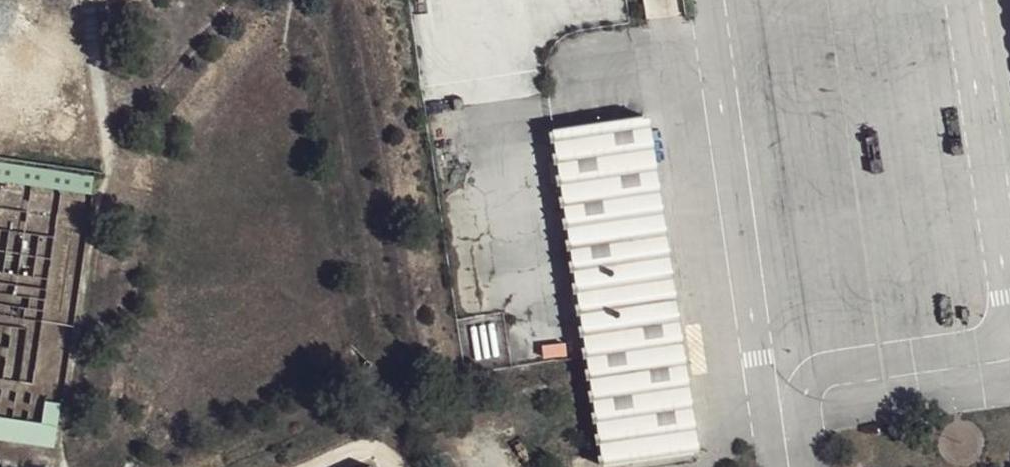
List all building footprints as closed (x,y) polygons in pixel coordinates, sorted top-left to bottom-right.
[(683,14),(681,0),(651,0),(652,16),(683,14)] [(650,126),(553,138),(603,458),(699,447),(650,126)] [(0,135),(0,342),(44,347),(72,141),(0,135)] [(54,442),(59,399),(0,393),(0,436),(54,442)]
